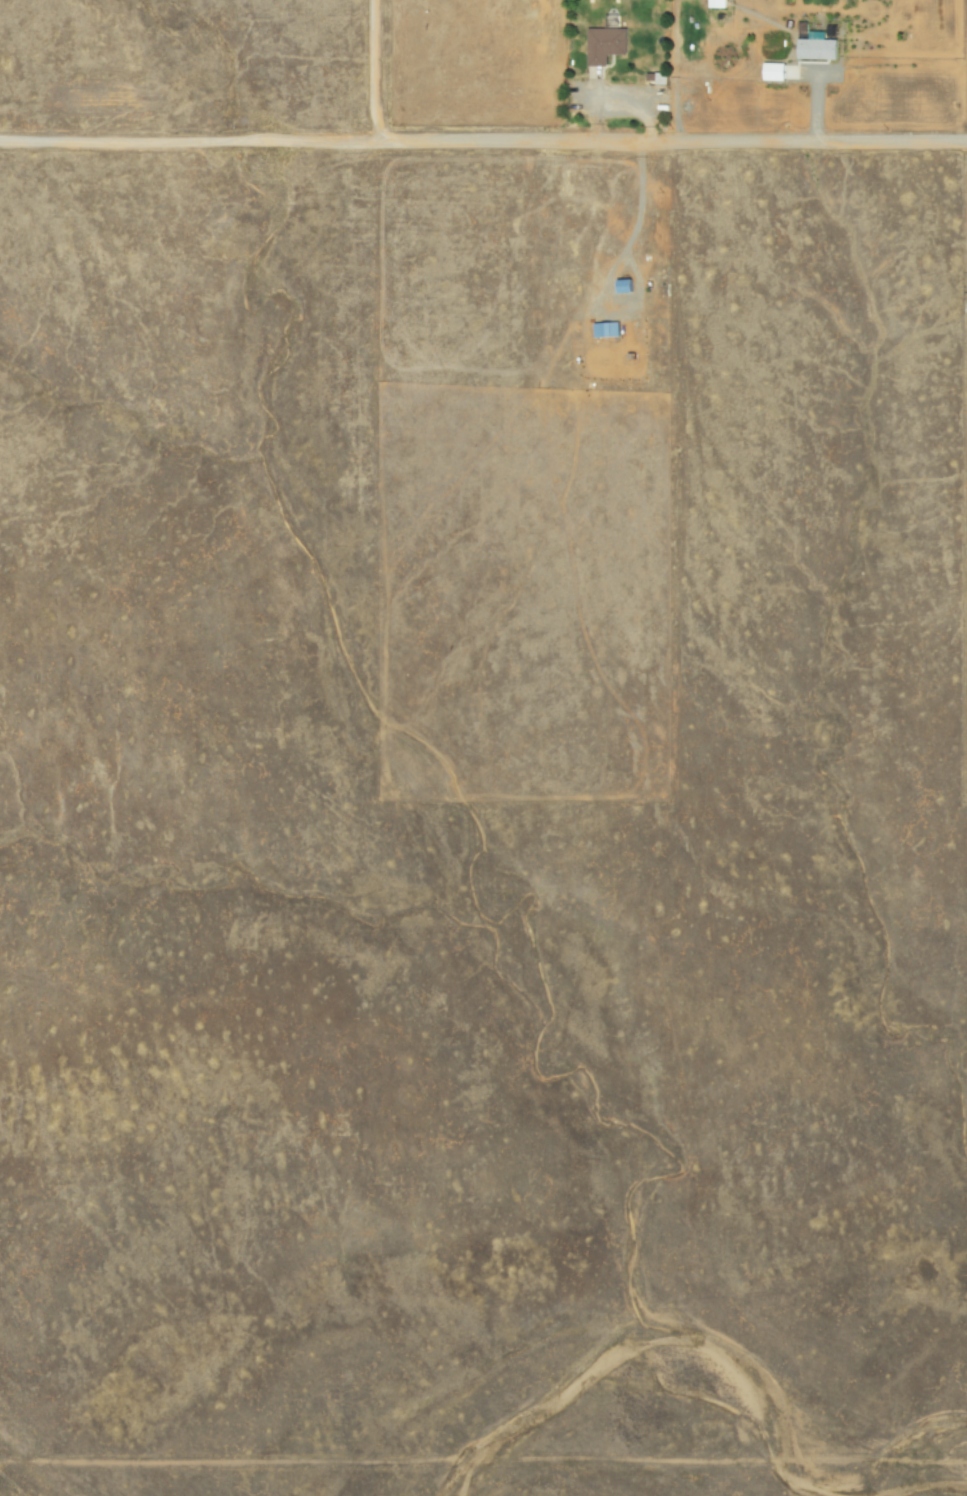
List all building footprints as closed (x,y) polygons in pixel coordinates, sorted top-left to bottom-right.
[(626,26),(626,52),(606,52),(606,64),(587,64),(587,26),(626,26)] [(838,39),(825,39),(825,31),(809,31),(809,39),(798,38),(798,58),(837,59),(838,39)] [(764,63),(765,80),(786,80),(786,63),(764,63)] [(592,324),(593,338),(620,336),(620,322),(592,324)]
